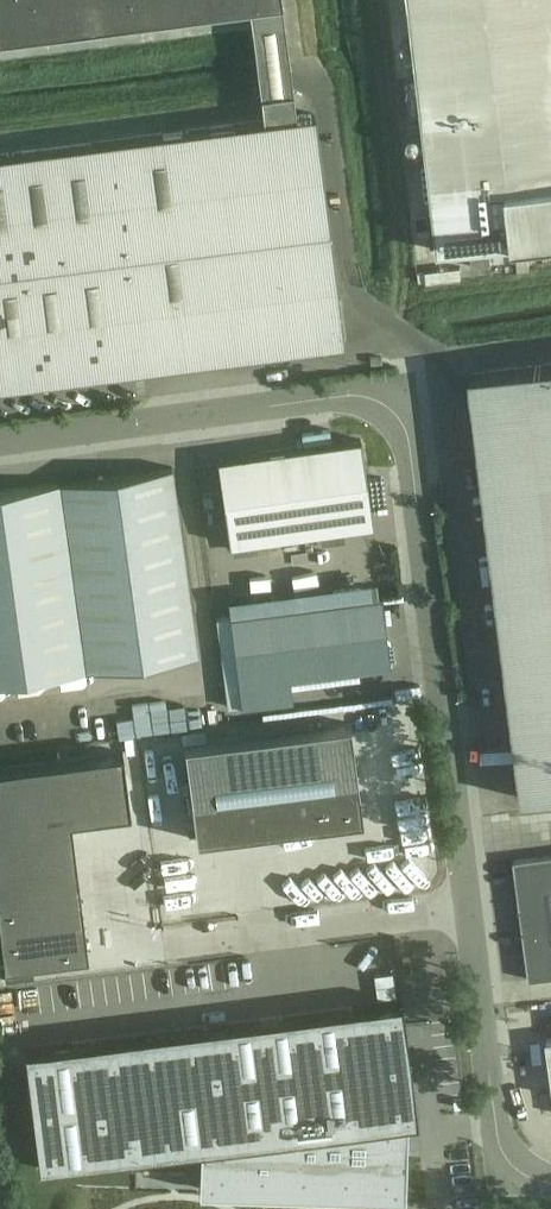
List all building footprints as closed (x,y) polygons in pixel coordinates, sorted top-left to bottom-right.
[(148,365),(141,310),(216,300),(223,355),(344,340),(315,113),(296,115),(281,0),(0,0),(0,36),(249,4),(263,120),(0,154),(0,384),(148,365)] [(514,242),(550,238),(550,0),(409,0),(438,250),(514,241),(514,242)] [(416,215),(418,234),(429,233),(427,214),(416,215)] [(490,252),(471,254),(472,266),(491,263),(490,252)] [(523,798),(550,794),(550,363),(470,373),(523,798)] [(218,459),(229,542),(371,522),(360,439),(218,459)] [(85,670),(199,654),(172,466),(0,489),(0,681),(85,670)] [(231,616),(216,617),(228,706),(241,705),(290,699),(288,677),(390,664),(381,596),(231,616)] [(357,721),(191,740),(202,836),(368,816),(357,721)] [(0,767),(0,935),(4,965),(87,954),(70,819),(130,812),(122,751),(0,767)] [(550,976),(550,855),(514,859),(529,979),(550,976)] [(401,1001),(24,1049),(39,1168),(201,1147),(200,1189),(363,1194),(363,1195),(404,1196),(405,1155),(393,1155),(394,1123),(406,1121),(417,1120),(401,1001)] [(531,1038),(531,1028),(503,1028),(502,1038),(531,1038)]
